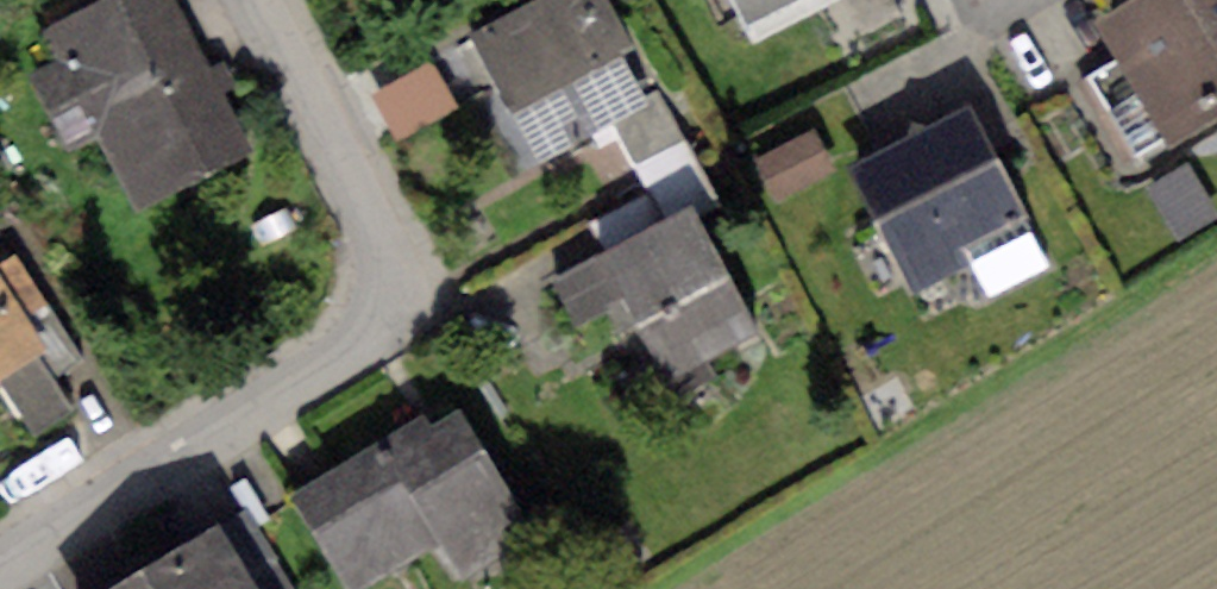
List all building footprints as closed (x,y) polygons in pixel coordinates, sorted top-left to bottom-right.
[(44,29),(60,62),(33,75),(72,158),(101,144),(138,221),(253,167),(174,0),(106,0),(44,29)] [(475,37),(543,160),(614,121),(636,161),(682,136),(657,90),(646,96),(621,49),(631,43),(607,0),(542,0),(475,37)] [(756,42),(839,0),(734,0),(756,42)] [(1100,26),(1118,55),(1173,142),(1216,114),(1216,0),(1140,0),(1100,26)] [(1173,142),(1118,55),(1084,77),(1139,163),(1173,142)] [(431,61),(370,93),(396,142),(457,110),(431,61)] [(971,106),(847,170),(912,297),(972,266),(988,297),(1052,265),(971,106)] [(814,132),(757,160),(778,202),(835,173),(814,132)] [(1146,190),(1180,242),(1216,218),(1216,209),(1188,164),(1146,190)] [(694,210),(554,279),(578,326),(604,313),(641,389),(755,334),(694,210)] [(39,355),(47,350),(0,277),(0,380),(39,355)] [(0,380),(0,383),(32,436),(74,412),(39,355),(0,380)] [(291,490),(347,588),(371,588),(439,550),(456,581),(536,536),(461,405),(425,426),(419,417),(291,490)] [(113,588),(254,588),(217,527),(113,588)]
